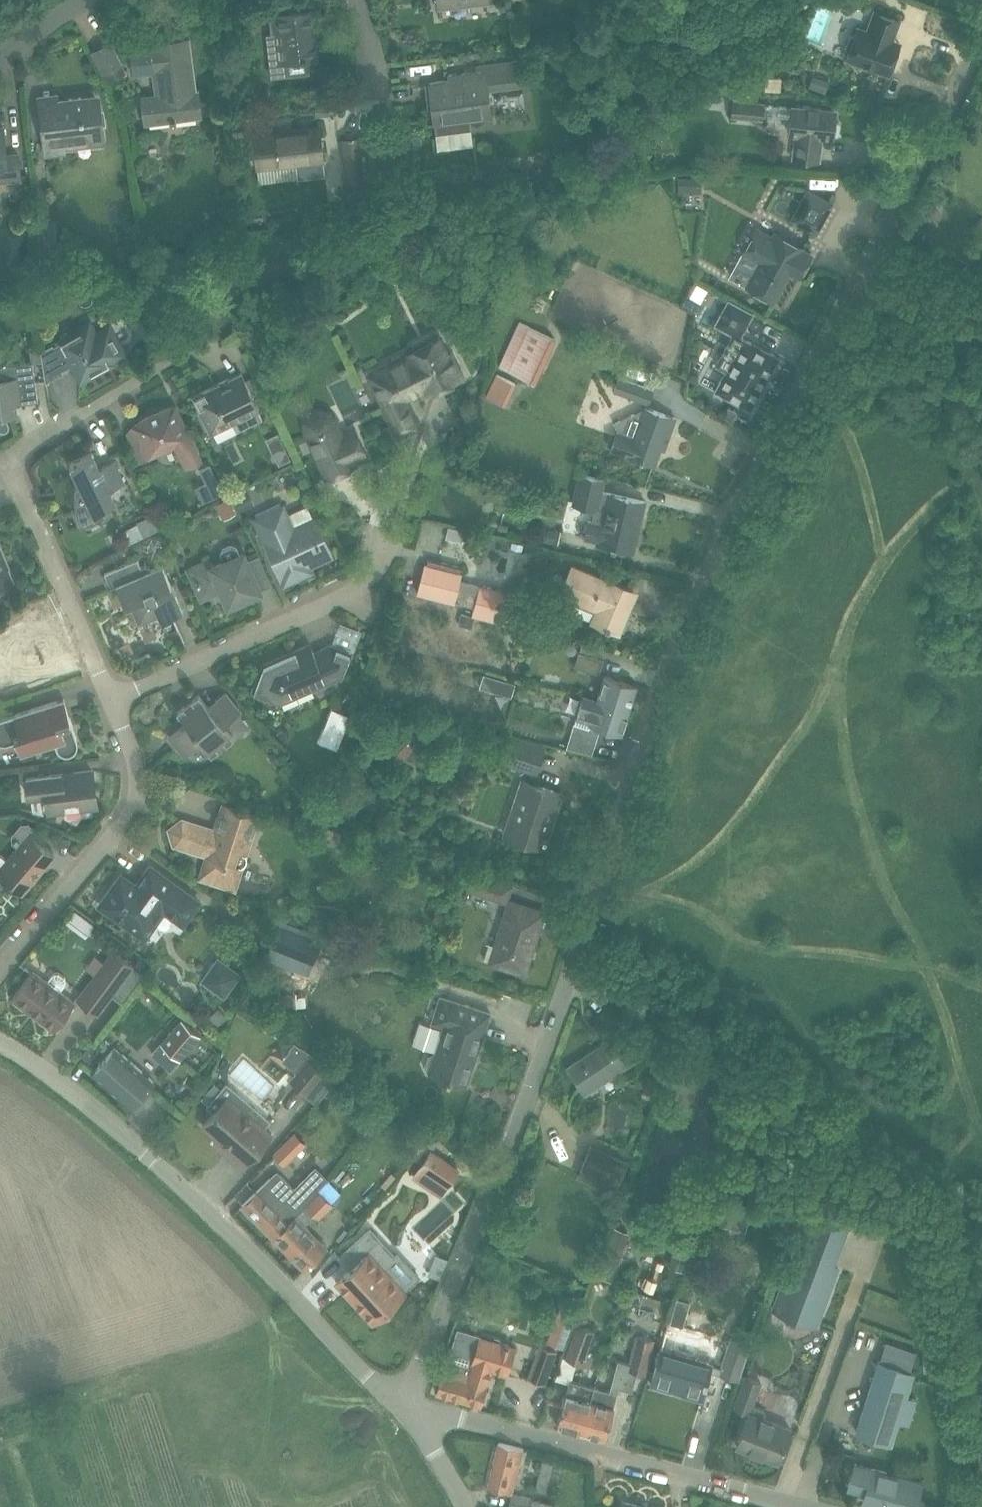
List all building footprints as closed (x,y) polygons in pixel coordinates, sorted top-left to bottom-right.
[(287,76),(310,73),(309,59),(317,58),(313,28),(321,27),(319,10),(289,13),(288,9),(291,9),(290,0),(243,0),(245,14),(271,11),(273,33),(281,32),(287,76)] [(900,43),(892,40),(899,20),(875,11),(868,32),(858,28),(856,34),(854,35),(852,37),(850,38),(847,46),(847,48),(849,53),(847,59),(889,74),(897,50),(900,43)] [(131,48),(134,68),(135,75),(155,72),(158,95),(142,98),(146,123),(201,116),(198,90),(196,91),(189,39),(151,44),(151,45),(131,48)] [(91,53),(101,70),(103,74),(122,64),(110,43),(91,53)] [(433,124),(434,124),(435,134),(437,134),(436,133),(469,129),(468,120),(491,118),(488,91),(522,87),(520,63),(477,68),(477,73),(449,76),(449,81),(429,83),(433,124)] [(685,100),(702,102),(703,90),(686,88),(685,100)] [(41,108),(43,128),(46,154),(63,152),(62,140),(102,135),(98,102),(83,103),(82,98),(56,101),(57,107),(41,108)] [(731,116),(762,119),(764,104),(733,101),(731,116)] [(764,104),(763,116),(791,119),(789,133),(796,134),(793,158),(820,161),(822,143),(819,143),(820,136),(822,136),(833,137),(834,134),(837,135),(839,133),(840,124),(838,122),(835,122),(836,110),(792,106),(764,104)] [(276,132),(253,134),(257,166),(258,166),(296,162),(296,166),(298,178),(325,175),(324,163),(320,127),(300,129),(276,132)] [(1,181),(21,179),(18,155),(6,156),(3,128),(0,129),(0,174),(1,181)] [(346,140),(343,140),(348,182),(364,180),(363,173),(365,173),(368,173),(370,172),(371,179),(387,178),(383,136),(366,137),(367,141),(365,142),(362,142),(360,142),(359,138),(356,138),(356,139),(347,141),(346,140)] [(832,204),(808,190),(792,219),(816,232),(832,204)] [(56,222),(37,224),(43,270),(61,268),(56,222)] [(790,272),(798,276),(811,253),(803,249),(804,248),(775,232),(773,236),(757,227),(743,253),(759,262),(746,285),(775,300),(790,272)] [(696,280),(682,304),(699,313),(712,289),(696,280)] [(744,338),(740,336),(753,313),(728,299),(715,324),(733,334),(716,365),(726,370),(715,389),(714,391),(716,392),(716,391),(748,409),(750,410),(751,408),(761,390),(769,376),(768,376),(778,358),(778,359),(779,357),(778,356),(777,356),(746,339),(746,338),(744,337),(744,338)] [(509,371),(535,383),(555,340),(530,328),(530,327),(519,322),(499,367),(509,372),(509,371)] [(40,349),(41,352),(45,383),(47,383),(46,380),(74,364),(82,379),(109,363),(108,361),(115,357),(118,347),(112,336),(102,333),(98,335),(93,325),(89,327),(88,326),(70,336),(68,332),(60,337),(62,341),(42,352),(42,349),(40,349)] [(369,376),(398,437),(418,427),(404,399),(426,388),(428,393),(463,377),(451,353),(447,355),(439,337),(435,339),(434,338),(430,336),(413,344),(412,349),(412,350),(408,352),(413,361),(391,372),(389,367),(369,376)] [(16,413),(15,402),(20,401),(20,404),(38,402),(32,362),(0,367),(0,376),(1,380),(0,380),(0,415),(16,413)] [(194,397),(202,415),(211,433),(233,422),(237,432),(262,420),(258,410),(259,410),(241,374),(229,380),(231,384),(222,388),(220,384),(194,397)] [(486,397),(505,405),(515,383),(497,375),(486,397)] [(615,391),(648,403),(653,390),(619,378),(615,391)] [(611,449),(654,464),(663,440),(667,441),(675,418),(645,407),(641,417),(634,414),(616,423),(621,433),(617,432),(611,449)] [(144,420),(135,427),(149,457),(175,445),(188,466),(200,461),(175,408),(164,411),(153,415),(144,420)] [(355,466),(352,458),(366,452),(355,428),(341,435),(337,424),(325,429),(324,427),(319,429),(320,431),(308,437),(327,478),(355,466)] [(79,485),(75,487),(75,496),(76,506),(78,516),(81,525),(105,513),(103,510),(116,504),(110,491),(125,484),(114,461),(99,468),(92,453),(70,464),(79,485)] [(615,547),(633,551),(633,550),(628,549),(635,518),(641,519),(645,502),(601,491),(604,480),(580,474),(573,504),(595,509),(591,522),(589,521),(584,538),(597,541),(597,543),(611,546),(611,547),(614,548),(615,547)] [(281,504),(254,516),(276,565),(284,584),(304,575),(301,569),(331,555),(315,519),(309,507),(287,517),(281,504)] [(134,523),(140,536),(159,528),(153,515),(134,523)] [(259,590),(258,587),(243,554),(239,555),(237,549),(230,547),(223,550),(220,556),(223,563),(213,567),(211,562),(192,571),(203,596),(221,587),(229,604),(244,597),(245,599),(246,599),(248,599),(249,599),(250,598),(251,595),(251,594),(259,590)] [(2,590),(3,587),(13,583),(6,568),(6,569),(2,559),(4,559),(0,550),(0,591),(2,590)] [(137,559),(123,566),(104,574),(111,589),(117,587),(125,606),(130,604),(139,624),(160,615),(162,621),(183,612),(163,565),(151,571),(150,568),(145,566),(141,568),(137,559)] [(460,582),(462,574),(460,574),(461,569),(462,569),(462,568),(428,559),(428,560),(429,561),(427,565),(425,565),(418,593),(454,603),(455,602),(474,607),(472,615),(511,625),(519,596),(480,586),(479,587),(460,582)] [(611,585),(575,571),(563,599),(600,614),(595,626),(623,637),(630,620),(627,618),(636,595),(611,585)] [(254,691),(273,699),(280,702),(314,686),(319,687),(328,683),(330,679),(342,674),(350,654),(330,647),(314,654),(306,651),(305,648),(264,666),(254,691)] [(575,666),(598,674),(602,660),(579,653),(575,666)] [(636,685),(604,675),(597,698),(629,708),(636,685)] [(241,712),(238,709),(226,693),(208,707),(199,695),(192,700),(192,708),(184,707),(178,712),(187,724),(169,738),(184,756),(202,743),(211,754),(232,737),(223,726),(241,712)] [(629,708),(597,698),(583,694),(576,718),(621,733),(629,708)] [(57,701),(0,720),(0,744),(2,744),(6,745),(16,742),(20,756),(55,745),(57,750),(59,752),(61,754),(63,755),(66,755),(68,755),(70,754),(69,752),(71,751),(73,749),(74,748),(75,746),(75,743),(75,742),(74,739),(77,738),(64,699),(57,701)] [(570,737),(594,745),(598,731),(575,723),(570,737)] [(507,764),(536,773),(544,748),(515,738),(507,764)] [(27,796),(46,793),(49,812),(96,806),(92,770),(74,773),(74,775),(63,776),(63,774),(25,779),(27,796)] [(505,836),(524,842),(543,848),(552,821),(548,820),(556,794),(560,796),(561,793),(523,781),(505,836)] [(209,880),(226,885),(227,882),(237,882),(258,817),(223,806),(220,816),(216,818),(215,821),(217,825),(219,826),(217,831),(182,820),(170,829),(169,831),(174,845),(207,856),(202,871),(210,877),(209,880)] [(7,861),(1,856),(0,856),(0,876),(22,894),(37,876),(36,875),(44,865),(45,866),(55,855),(30,834),(7,861)] [(199,902),(166,878),(150,866),(130,894),(116,883),(99,905),(141,935),(147,934),(164,911),(183,924),(199,902)] [(470,890),(505,902),(510,887),(475,875),(470,890)] [(490,963),(505,968),(524,974),(544,913),(509,902),(490,963)] [(113,951),(77,999),(97,1014),(112,995),(122,1002),(143,973),(113,951)] [(218,959),(203,980),(224,996),(239,974),(218,959)] [(52,976),(47,983),(32,972),(12,998),(28,1010),(29,1009),(39,1016),(38,1018),(54,1030),(74,1003),(60,992),(64,986),(66,982),(65,978),(59,974),(55,974),(52,976)] [(429,1074),(447,1080),(466,1086),(490,1013),(440,997),(432,1022),(444,1027),(435,1054),(428,1057),(426,1066),(429,1073),(429,1074)] [(152,1054),(170,1070),(200,1035),(182,1020),(152,1054)] [(639,1057),(631,1046),(620,1029),(602,1041),(604,1043),(568,1068),(585,1093),(639,1057)] [(115,1048),(105,1059),(92,1074),(131,1108),(154,1082),(115,1048)] [(312,1056),(290,1081),(306,1094),(327,1069),(312,1056)] [(207,1106),(214,1112),(202,1125),(218,1139),(219,1137),(232,1148),(227,1154),(243,1168),(271,1134),(264,1128),(270,1121),(226,1083),(207,1106)] [(567,1151),(576,1148),(569,1129),(560,1132),(567,1151)] [(590,1150),(592,1146),(591,1146),(583,1165),(620,1180),(628,1161),(627,1161),(625,1164),(590,1150)] [(420,1168),(447,1186),(458,1169),(431,1152),(420,1168)] [(264,1185),(247,1201),(243,1205),(273,1237),(292,1219),(291,1218),(329,1182),(319,1172),(284,1206),(264,1185)] [(342,1196),(329,1182),(291,1218),(292,1219),(273,1237),(304,1270),(326,1249),(304,1227),(313,1219),(315,1221),(342,1196)] [(809,1214),(774,1309),(816,1325),(838,1268),(832,1266),(847,1228),(809,1214)] [(596,1275),(612,1281),(630,1233),(614,1226),(596,1275)] [(336,1282),(372,1322),(405,1292),(383,1268),(395,1258),(369,1230),(340,1257),(351,1268),(336,1282)] [(565,1358),(583,1364),(594,1331),(577,1325),(565,1358)] [(446,1359),(436,1392),(470,1402),(474,1403),(480,1405),(491,1368),(507,1373),(512,1354),(514,1347),(479,1337),(480,1337),(457,1330),(449,1360),(446,1359)] [(628,1370),(638,1373),(646,1375),(655,1341),(638,1336),(630,1364),(628,1370)] [(731,1337),(720,1372),(737,1378),(748,1342),(731,1337)] [(529,1377),(544,1382),(555,1350),(540,1345),(529,1377)] [(698,1348),(695,1360),(662,1350),(652,1385),(671,1390),(672,1386),(702,1395),(714,1353),(713,1350),(711,1347),(704,1345),(701,1346),(698,1348)] [(590,1401),(581,1433),(605,1439),(613,1407),(619,1388),(632,1392),(638,1373),(628,1370),(630,1364),(618,1361),(610,1391),(594,1387),(590,1401)] [(862,1413),(856,1432),(887,1442),(894,1421),(907,1425),(915,1401),(902,1397),(911,1372),(879,1361),(862,1413)] [(752,1405),(761,1383),(745,1377),(734,1407),(749,1413),(736,1446),(777,1462),(790,1428),(762,1418),(765,1410),(752,1405)] [(557,1426),(581,1433),(590,1401),(594,1387),(570,1380),(566,1394),(557,1426)] [(523,1449),(498,1443),(487,1489),(511,1495),(523,1449)] [(542,1459),(535,1489),(555,1493),(561,1464),(542,1459)] [(884,1506),(915,1506),(921,1482),(855,1464),(848,1488),(865,1492),(862,1501),(884,1506)] [(533,1500),(511,1495),(508,1506),(531,1506),(533,1500)]
